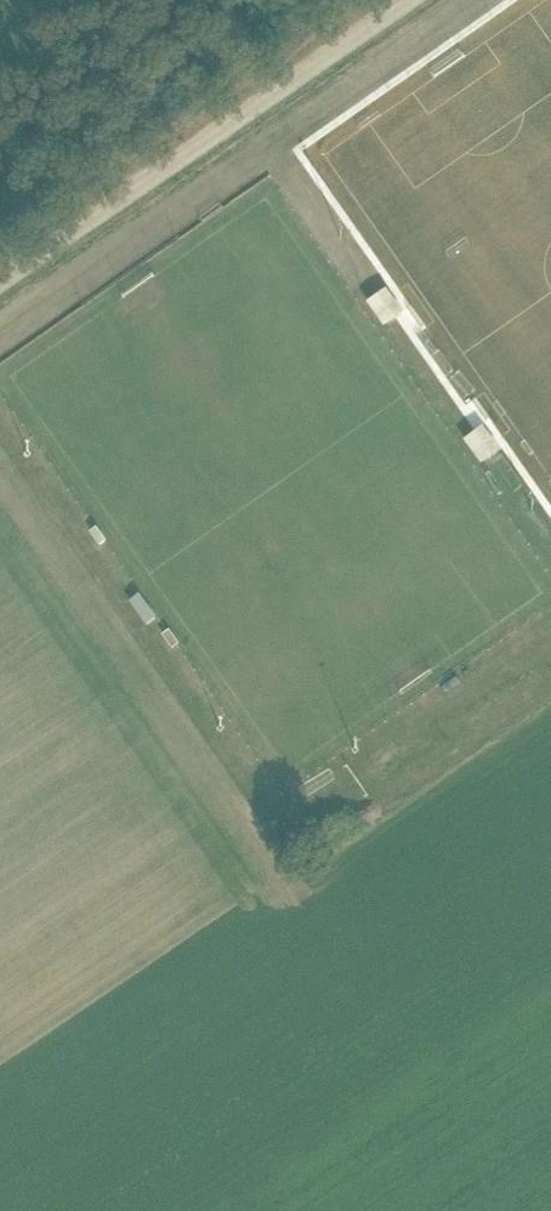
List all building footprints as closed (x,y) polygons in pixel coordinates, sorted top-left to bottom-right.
[(481,427),(463,441),(481,465),(499,451),(481,427)]
